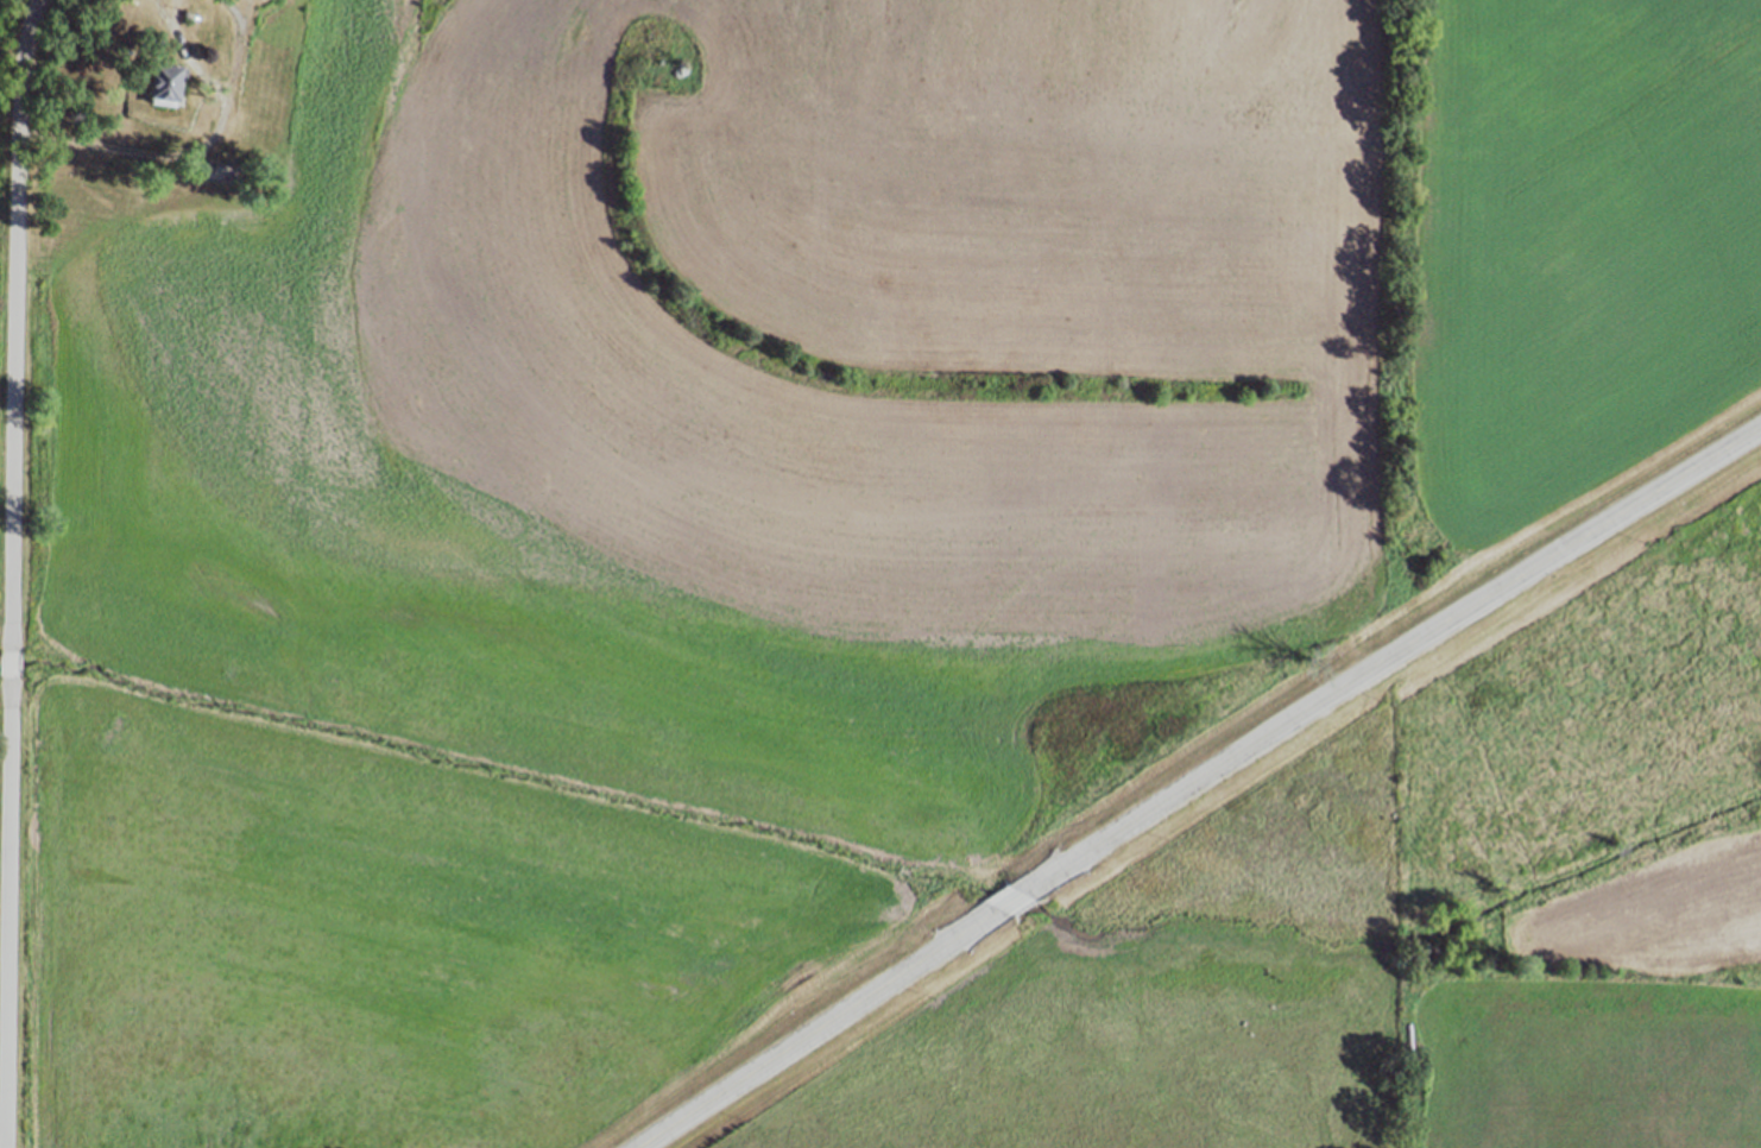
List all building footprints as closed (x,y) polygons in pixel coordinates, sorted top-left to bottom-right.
[(165,33),(164,50),(159,50),(159,57),(152,56),(154,32),(165,33)] [(154,63),(187,70),(185,77),(179,76),(173,107),(146,102),(154,63)] [(213,159),(213,171),(201,171),(201,159),(213,159)]
